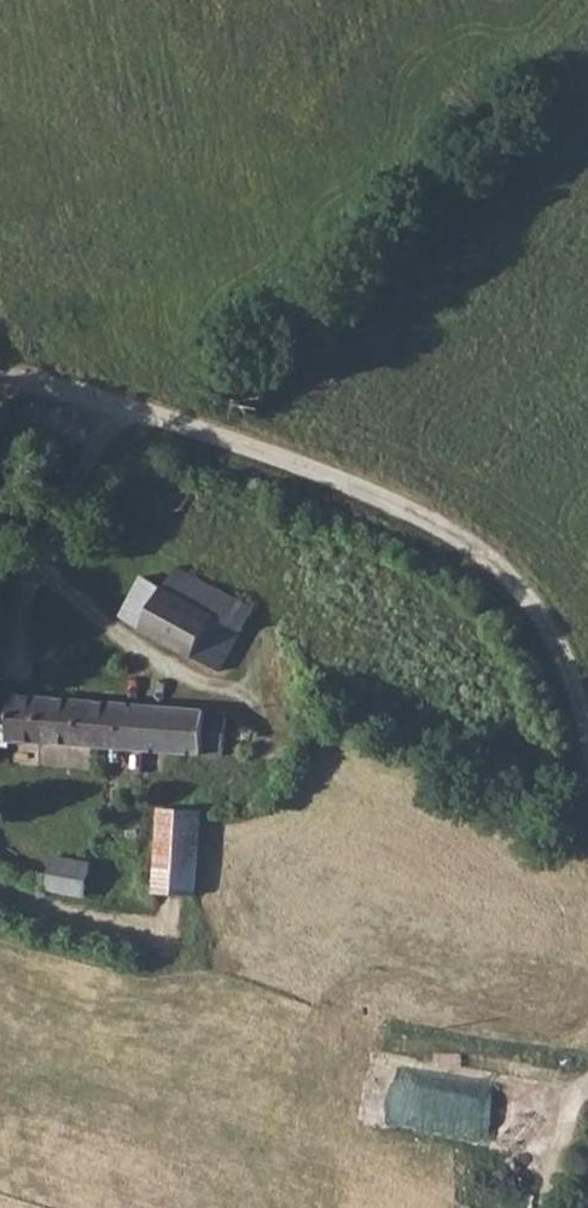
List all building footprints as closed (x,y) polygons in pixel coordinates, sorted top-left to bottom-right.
[(163,586),(146,577),(141,574),(121,615),(142,627),(140,630),(191,659),(193,657),(221,672),(243,631),(216,617),(218,614),(164,584),(163,586)] [(10,746),(11,742),(224,756),(228,712),(13,693),(12,709),(0,710),(0,745),(10,746)] [(161,809),(155,894),(195,898),(201,811),(161,809)] [(55,858),(49,890),(84,897),(90,863),(55,858)]
